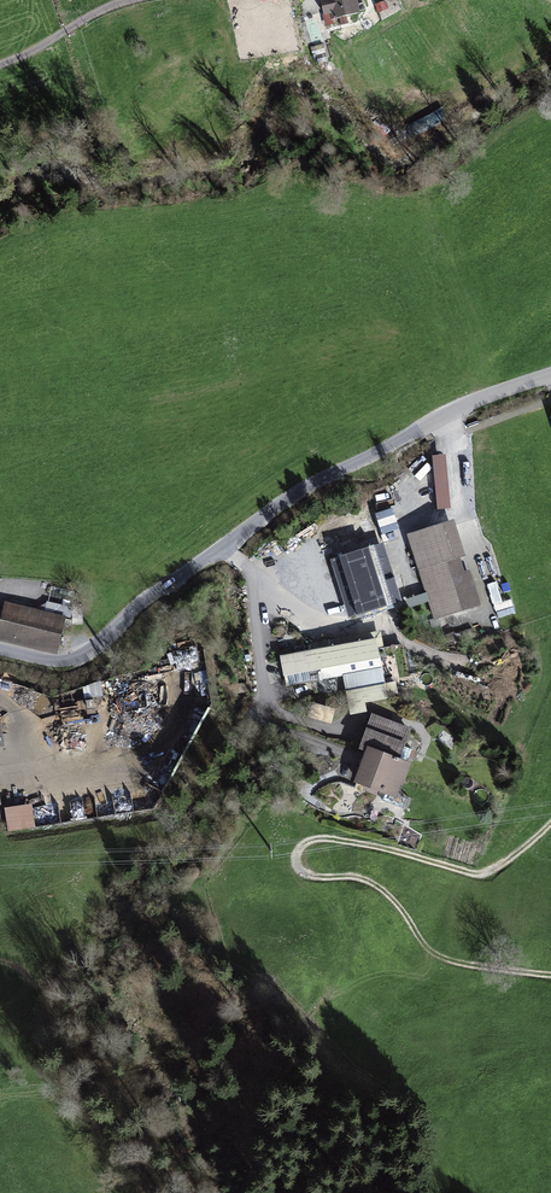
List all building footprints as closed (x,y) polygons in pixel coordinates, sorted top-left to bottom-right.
[(320,1),(325,19),(333,17),(334,22),(362,14),(358,0),(324,0),(320,1)] [(446,460),(434,461),(438,512),(450,511),(446,460)] [(454,524),(407,539),(435,623),(481,608),(454,524)] [(383,543),(331,559),(349,618),(401,602),(383,543)] [(2,601),(0,612),(0,638),(60,652),(68,616),(2,601)] [(382,640),(281,659),(287,690),(343,679),(347,704),(398,695),(396,687),(411,685),(405,648),(385,652),(382,640)] [(76,705),(62,705),(63,722),(77,721),(76,705)] [(411,731),(373,718),(360,753),(366,755),(355,787),(399,803),(412,766),(400,762),(411,731)] [(33,799),(6,802),(9,829),(36,826),(33,799)] [(63,818),(73,817),(71,807),(61,808),(63,818)]
